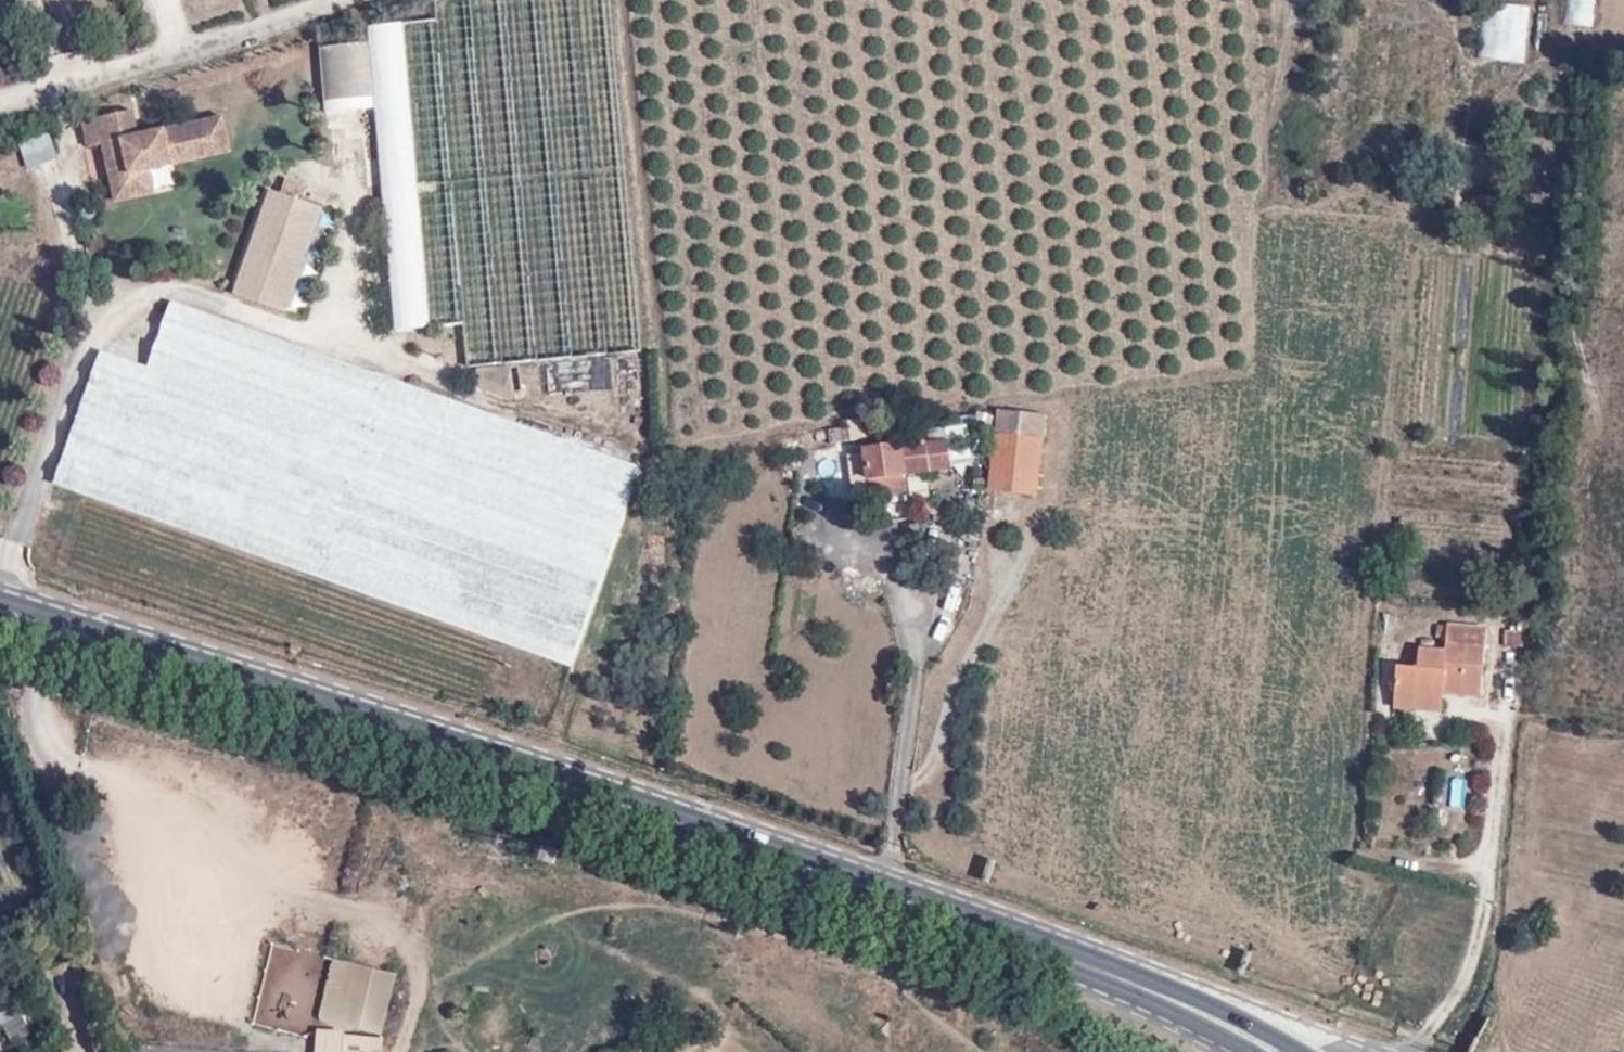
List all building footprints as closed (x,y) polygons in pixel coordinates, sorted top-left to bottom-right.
[(372,42),(377,109),(397,336),(465,331),(467,374),(642,360),(613,0),(473,0),(435,3),(438,26),(371,32),(372,42)] [(1565,22),(1594,25),(1596,0),(1567,0),(1565,22)] [(1478,61),(1523,64),(1527,7),(1482,5),(1478,61)] [(377,109),(372,42),(323,46),(328,113),(377,109)] [(135,107),(82,120),(89,147),(102,143),(117,202),(182,186),(177,167),(236,152),(226,114),(142,134),(135,107)] [(49,133),(20,144),(23,153),(29,167),(58,156),(49,133)] [(285,177),(281,191),(303,198),(307,184),(285,177)] [(325,208),(304,202),(272,188),(247,246),(230,295),(283,313),(325,208)] [(103,360),(53,491),(568,672),(638,473),(555,445),(170,309),(145,373),(103,360)] [(1033,496),(1049,412),(1000,409),(989,491),(1033,496)] [(922,441),(863,450),(870,498),(905,493),(904,476),(953,468),(949,443),(922,446),(922,441)] [(1419,646),(1418,667),(1399,665),(1396,708),(1442,711),(1443,694),(1484,697),(1488,625),(1448,623),(1446,648),(1419,646)] [(545,849),(539,863),(552,869),(558,855),(545,849)] [(315,1051),(386,1051),(391,966),(321,962),(315,1051)] [(0,1013),(0,1030),(9,1046),(33,1033),(17,1004),(0,1013)]
